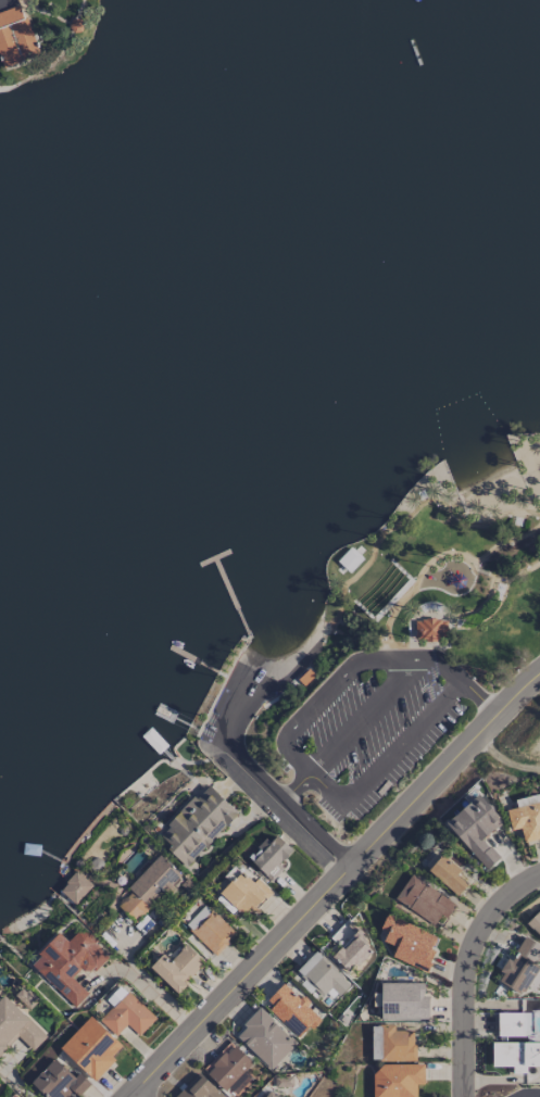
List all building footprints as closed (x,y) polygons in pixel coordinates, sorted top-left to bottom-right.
[(0,11),(0,59),(2,66),(37,56),(22,5),(0,11)] [(413,641),(414,620),(419,620),(419,619),(425,619),(425,618),(436,618),(440,619),(440,621),(445,620),(447,642),(413,641)] [(237,812),(208,786),(197,798),(194,796),(158,835),(170,846),(166,850),(186,867),(237,812)] [(445,822),(484,871),(499,859),(482,838),(502,823),(479,794),(445,822)] [(516,808),(506,810),(510,830),(520,828),(523,842),(539,838),(539,794),(514,799),(516,808)] [(283,869),(278,865),(292,850),(276,835),(270,843),(266,839),(247,860),(271,881),(283,869)] [(467,885),(456,875),(460,870),(443,854),(428,870),(456,896),(467,885)] [(118,906),(136,923),(181,876),(158,855),(126,889),(130,892),(118,906)] [(74,905),(92,885),(76,871),(59,891),(74,905)] [(270,891),(256,878),(253,882),(240,871),(218,894),(244,918),(270,891)] [(433,926),(440,916),(445,919),(455,905),(411,874),(394,898),(433,926)] [(530,903),(530,929),(539,929),(539,903),(530,903)] [(214,955),(235,934),(205,905),(184,926),(214,955)] [(390,957),(426,972),(435,951),(430,949),(436,936),(386,914),(380,929),(386,932),(382,942),(395,947),(390,957)] [(330,938),(339,947),(353,933),(343,924),(330,938)] [(74,1008),(87,994),(72,978),(81,969),(88,976),(109,955),(80,928),(67,941),(59,933),(29,963),(74,1008)] [(332,956),(349,973),(370,951),(362,942),(366,938),(357,930),(332,956)] [(520,995),(526,986),(531,990),(539,977),(534,974),(539,965),(533,961),(539,949),(539,946),(524,936),(510,961),(508,959),(495,980),(520,995)] [(176,993),(205,963),(185,944),(170,960),(163,953),(149,968),(176,993)] [(350,985),(317,950),(294,972),(316,995),(317,993),(322,997),(331,989),(338,996),(350,985)] [(297,1036),(307,1026),(310,1029),(323,1015),(314,1005),(310,1008),(284,982),(264,1003),(297,1036)] [(380,1019),(428,1020),(428,996),(423,996),(424,983),(381,982),(380,1019)] [(115,1036),(126,1025),(138,1036),(155,1018),(120,985),(106,1001),(111,1006),(98,1020),(115,1036)] [(16,1037),(32,1052),(47,1036),(4,996),(0,1000),(0,1054),(16,1037)] [(270,1069),(296,1043),(260,1008),(234,1035),(270,1069)] [(522,1036),(522,1013),(497,1013),(497,1036),(522,1036)] [(59,1049),(94,1081),(115,1059),(111,1056),(121,1045),(89,1016),(59,1049)] [(394,1025),(371,1025),(371,1062),(414,1061),(414,1031),(394,1031),(394,1025)] [(252,1062),(231,1042),(204,1072),(225,1091),(252,1062)] [(512,1067),(512,1073),(526,1073),(526,1067),(539,1066),(539,1042),(492,1043),(492,1067),(512,1067)] [(74,1076),(54,1058),(31,1084),(45,1096),(69,1096),(72,1093),(76,1096),(77,1096),(90,1084),(77,1072),(74,1076)] [(373,1065),(373,1096),(416,1096),(416,1084),(423,1084),(423,1064),(373,1065)] [(200,1072),(173,1096),(224,1096),(200,1072)]
